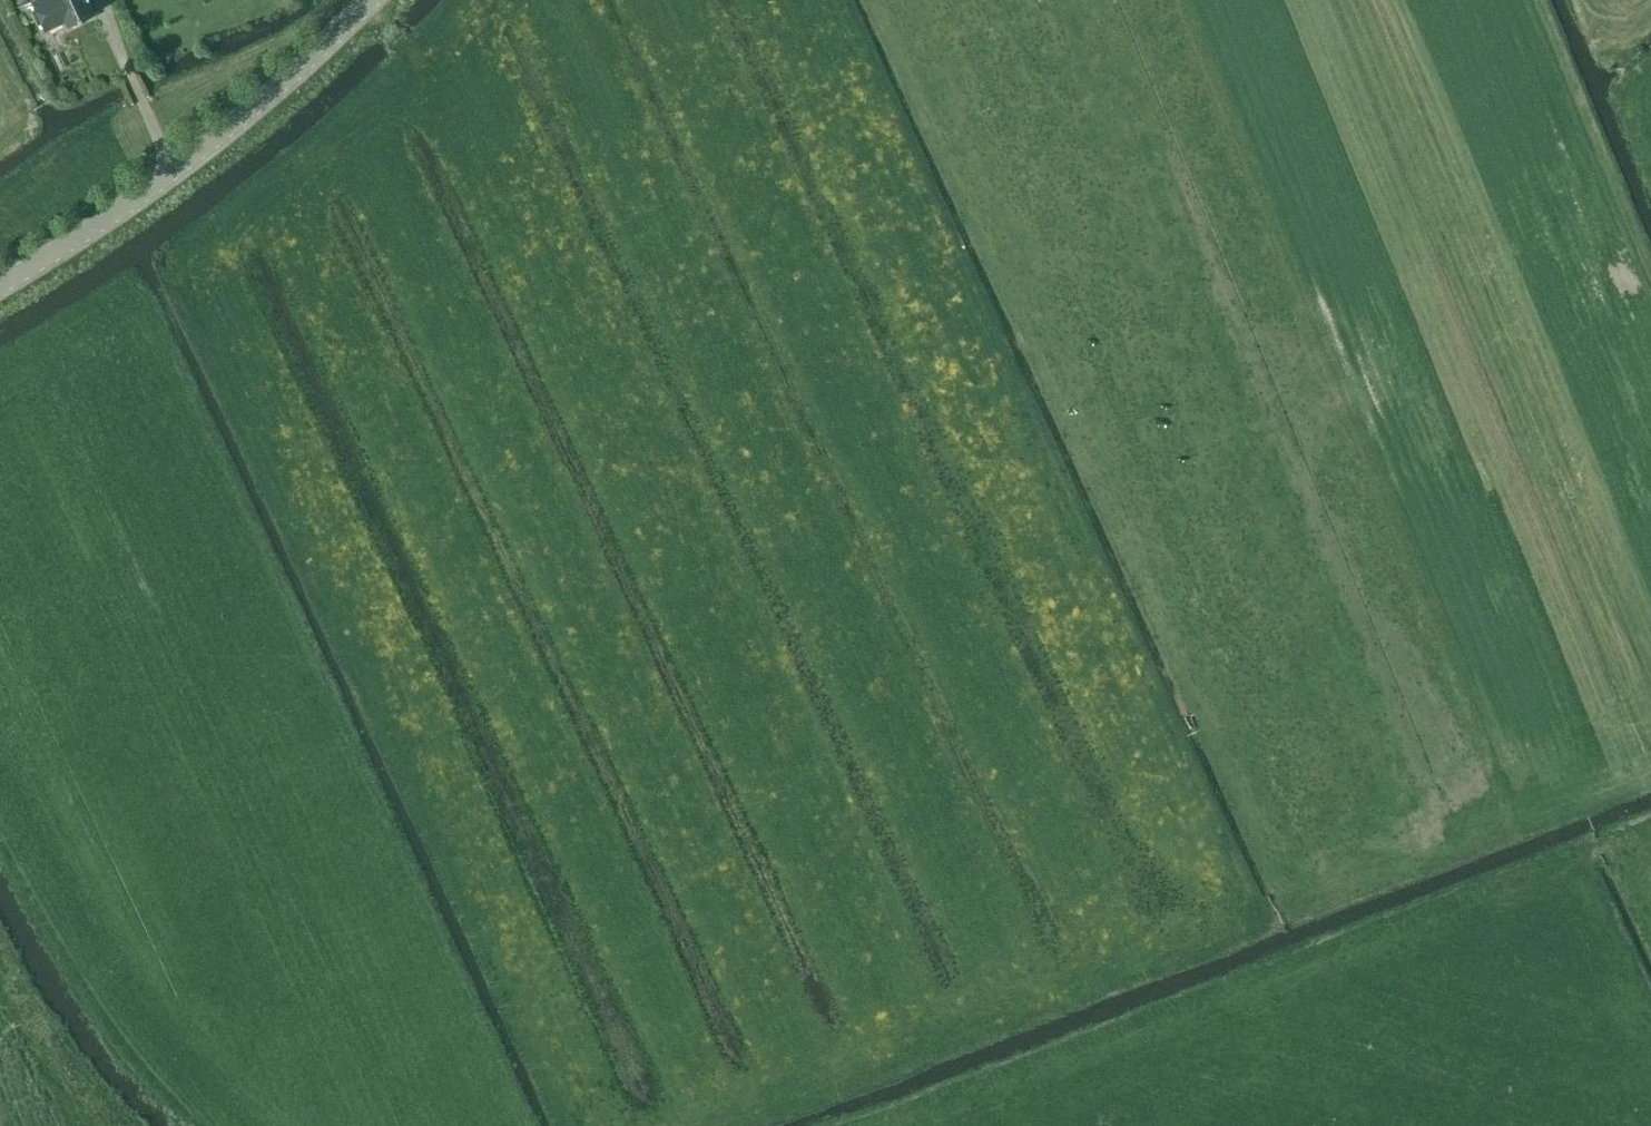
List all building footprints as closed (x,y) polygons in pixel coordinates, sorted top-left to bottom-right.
[(32,0),(46,30),(67,21),(69,25),(95,13),(89,0),(33,0),(32,0)]
